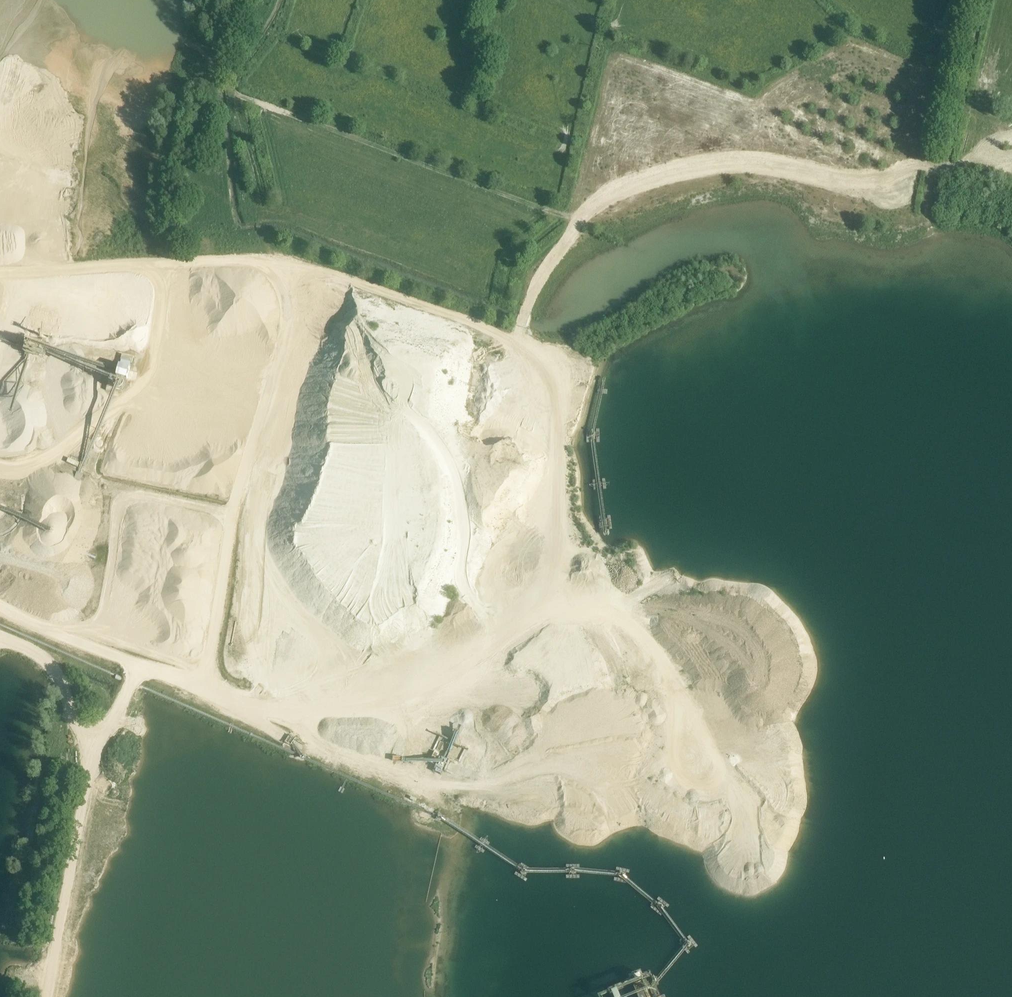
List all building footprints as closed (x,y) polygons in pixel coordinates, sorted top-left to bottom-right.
[(129,378),(132,361),(121,360),(119,377),(129,378)]
